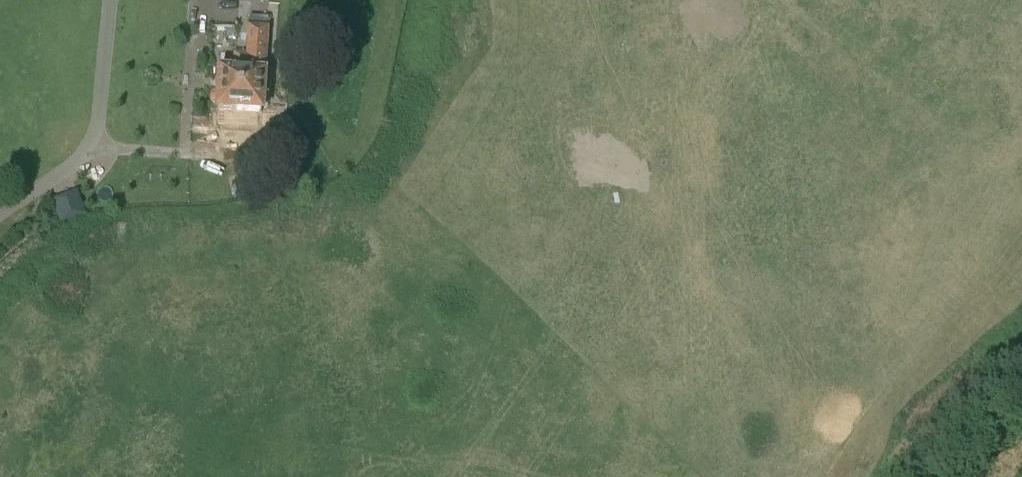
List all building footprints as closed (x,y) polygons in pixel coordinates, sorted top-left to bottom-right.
[(219,69),(218,92),(214,91),(211,94),(210,99),(213,102),(217,102),(217,107),(235,108),(235,119),(259,121),(260,110),(262,88),(264,46),(265,46),(266,27),(248,26),(247,45),(247,53),(234,52),(233,62),(229,65),(222,65),(222,69),(219,69)] [(82,190),(54,196),(60,221),(88,215),(82,190)]
